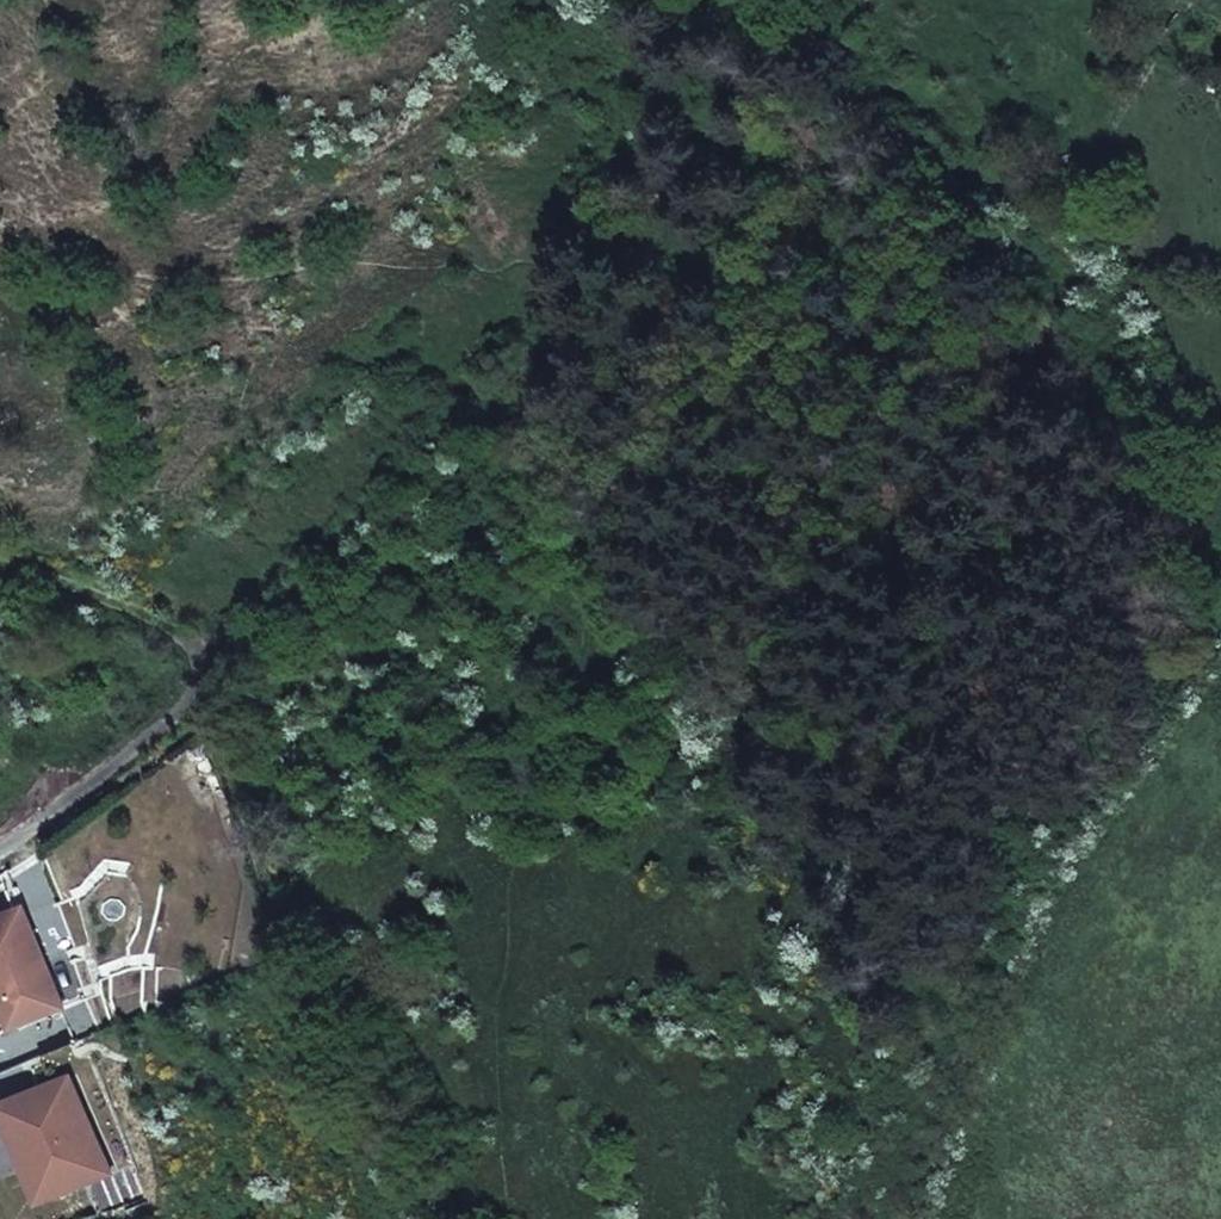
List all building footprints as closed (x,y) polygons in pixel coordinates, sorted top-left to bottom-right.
[(0,915),(0,987),(15,1026),(65,1006),(25,905),(0,915)] [(0,1031),(15,1026),(0,987),(0,1031)] [(1,1104),(20,1151),(37,1144),(57,1194),(110,1172),(71,1075),(1,1104)] [(37,1144),(20,1151),(41,1201),(57,1194),(37,1144)]
